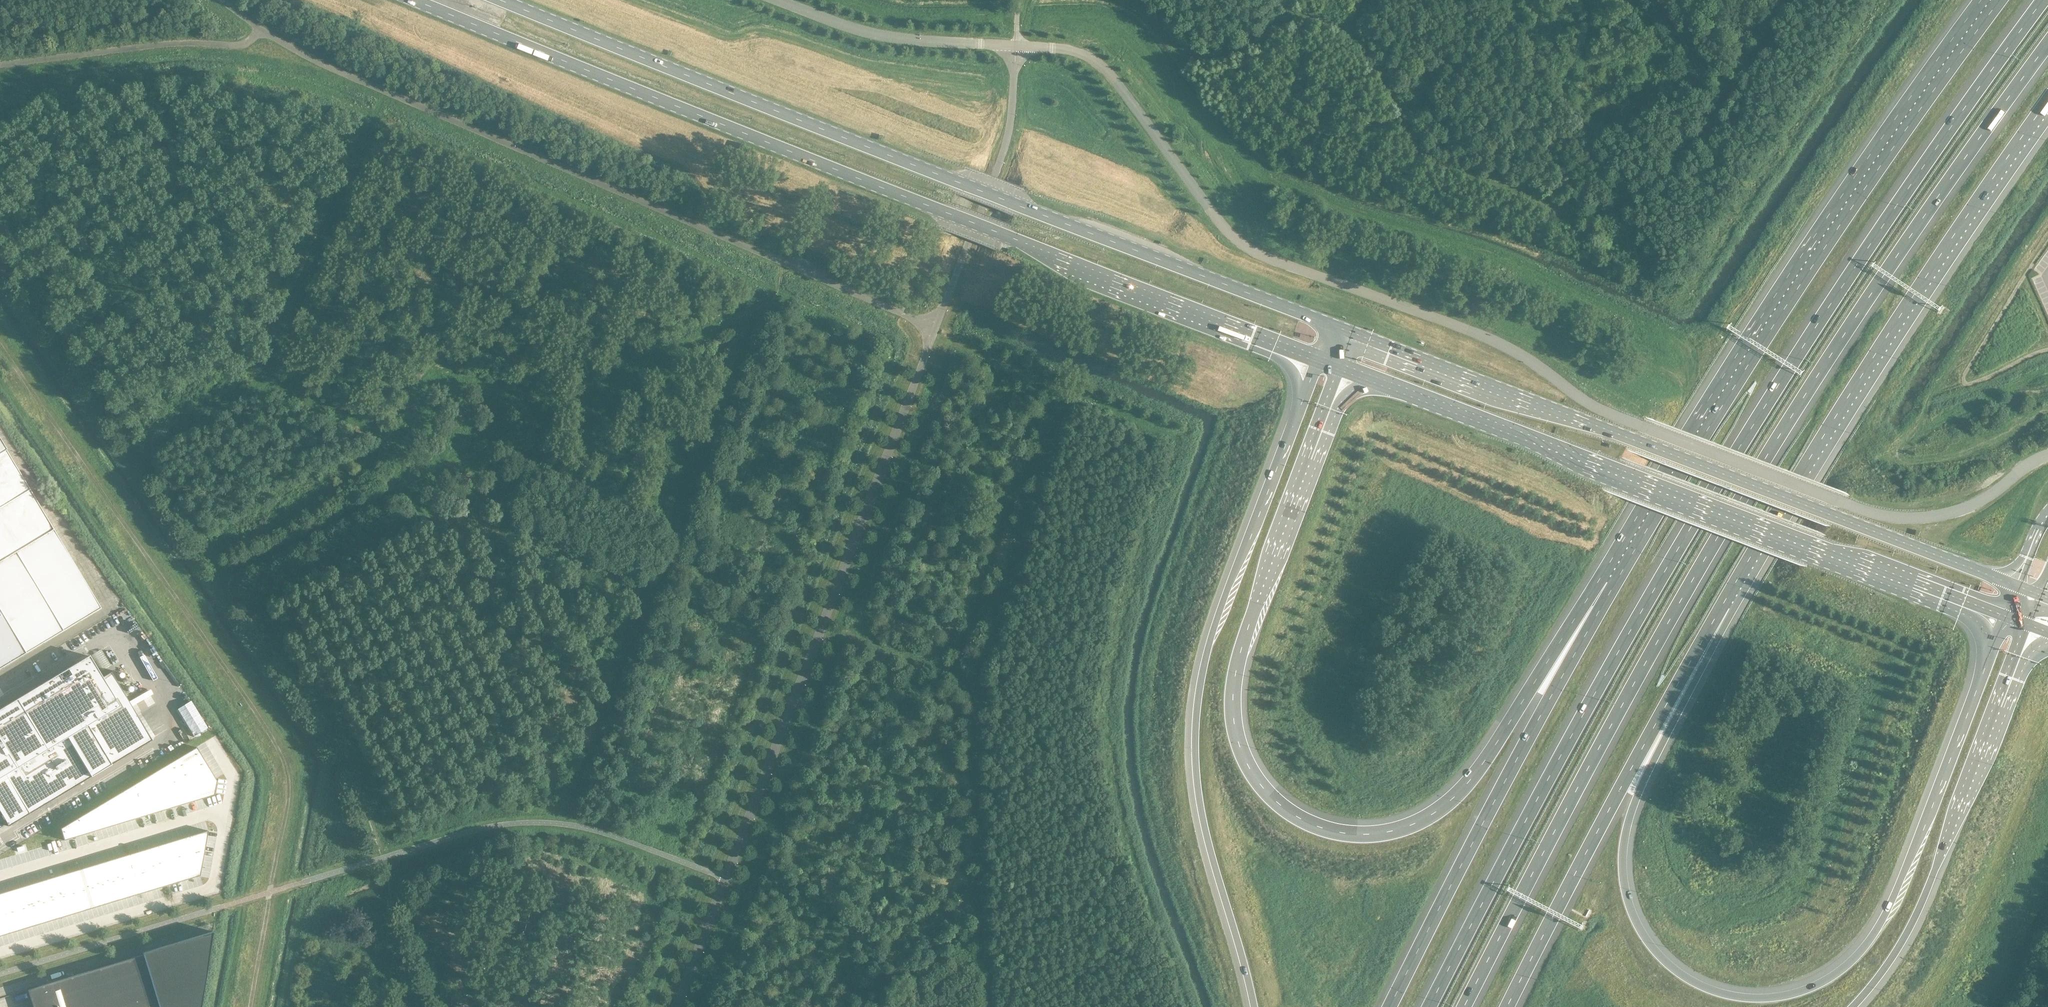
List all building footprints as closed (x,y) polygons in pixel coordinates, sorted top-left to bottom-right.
[(100,608),(5,449),(0,441),(0,668),(100,608)] [(0,709),(0,812),(8,826),(149,742),(149,741),(122,696),(124,695),(111,672),(102,677),(89,656),(50,679),(50,680),(48,681),(48,680),(0,709)] [(196,747),(169,764),(181,805),(214,795),(217,781),(196,747)] [(169,764),(152,773),(163,810),(181,805),(169,764)] [(152,773),(136,783),(146,816),(163,810),(152,773)] [(136,783),(127,789),(136,819),(146,816),(136,783)] [(127,789),(117,794),(126,822),(136,819),(127,789)] [(117,794),(108,800),(116,825),(126,822),(117,794)] [(108,800),(99,805),(106,828),(116,825),(108,800)] [(99,805),(90,811),(96,831),(106,828),(99,805)] [(90,811),(80,817),(85,834),(96,831),(90,811)] [(80,817),(60,828),(64,840),(85,834),(80,817)] [(208,830),(189,836),(195,856),(204,853),(208,830)] [(189,836),(179,839),(185,859),(195,856),(189,836)] [(179,839),(169,842),(175,862),(185,859),(179,839)] [(169,842),(159,845),(165,865),(175,862),(169,842)] [(159,845),(149,848),(155,868),(165,865),(159,845)] [(149,848),(139,851),(145,871),(155,868),(149,848)] [(139,851),(129,854),(135,874),(145,871),(139,851)] [(195,856),(185,859),(191,878),(200,876),(204,853),(195,856)] [(129,854),(119,857),(125,877),(135,874),(129,854)] [(119,857),(109,860),(115,880),(125,877),(119,857)] [(185,859),(175,862),(181,881),(191,878),(185,859)] [(109,860),(99,863),(105,883),(115,880),(109,860)] [(175,862),(165,865),(171,884),(181,881),(175,862)] [(99,863),(89,866),(95,886),(105,883),(99,863)] [(165,865),(155,868),(161,887),(171,884),(165,865)] [(89,866),(80,869),(85,889),(95,886),(89,866)] [(155,868),(145,871),(151,890),(161,887),(155,868)] [(80,869),(70,872),(75,892),(85,889),(80,869)] [(145,871),(135,874),(141,893),(151,890),(145,871)] [(70,872),(60,875),(66,895),(75,892),(70,872)] [(135,874),(125,877),(131,896),(141,893),(135,874)] [(60,875),(50,878),(56,898),(66,895),(60,875)] [(125,877),(115,880),(121,899),(131,896),(125,877)] [(50,878),(40,881),(46,901),(56,898),(50,878)] [(115,880),(105,883),(111,902),(121,899),(115,880)] [(40,881),(30,884),(36,904),(46,901),(40,881)] [(105,883),(95,886),(101,905),(111,902),(105,883)] [(30,884),(20,887),(26,907),(36,904),(30,884)] [(95,886),(85,889),(91,908),(101,905),(95,886)] [(20,887),(10,890),(16,910),(26,907),(20,887)] [(85,889),(75,892),(81,911),(91,908),(85,889)] [(0,893),(0,894),(6,913),(16,910),(10,890),(0,893)] [(75,892),(66,895),(71,914),(81,911),(75,892)] [(66,895),(56,898),(61,917),(71,914),(66,895)] [(56,898),(46,901),(52,920),(61,917),(56,898)] [(46,901),(36,904),(42,923),(52,920),(46,901)] [(36,904),(26,907),(32,926),(42,923),(36,904)] [(26,907),(16,910),(22,929),(32,926),(26,907)] [(16,910),(6,913),(12,932),(22,929),(16,910)] [(0,915),(0,930),(2,935),(12,932),(6,913),(0,915)] [(143,954),(38,986),(37,985),(25,988),(31,1006),(200,1006),(212,931),(142,952),(143,954)]
